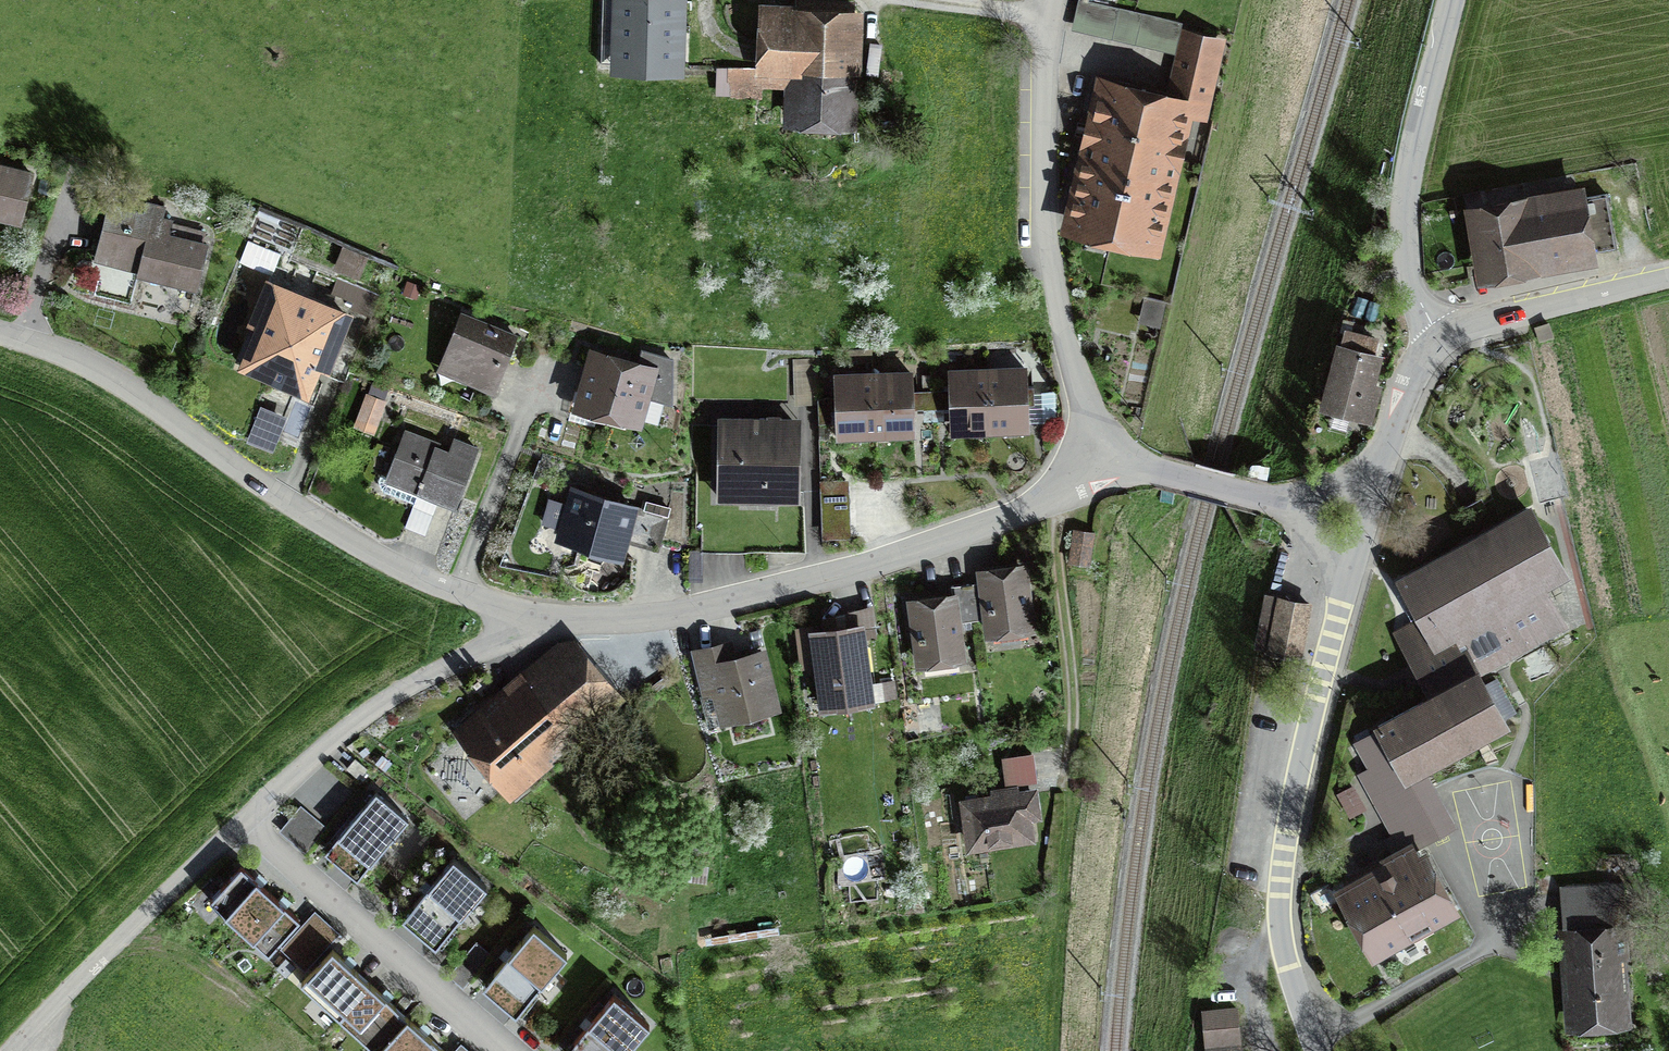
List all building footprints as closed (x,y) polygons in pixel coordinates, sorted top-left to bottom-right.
[(618,72),(687,73),(688,0),(619,0),(618,72)] [(1085,0),(1084,0),(1077,32),(1186,55),(1192,23),(1085,0)] [(866,8),(766,6),(765,74),(793,75),(792,130),(863,131),(866,8)] [(1097,85),(1066,226),(1159,247),(1189,115),(1206,119),(1225,36),(1192,29),(1186,55),(1175,103),(1097,85)] [(0,169),(0,221),(29,228),(40,178),(0,169)] [(1606,194),(1476,217),(1485,270),(1616,247),(1606,194)] [(176,225),(112,210),(99,263),(142,273),(141,279),(202,293),(213,247),(173,238),(176,225)] [(275,269),(280,249),(248,241),(243,262),(275,269)] [(360,317),(274,286),(245,369),(317,394),(325,371),(339,376),(360,317)] [(522,341),(467,318),(444,374),(499,396),(522,341)] [(1388,358),(1345,347),(1328,414),(1371,425),(1388,358)] [(664,369),(596,350),(578,413),(646,432),(664,369)] [(1033,368),(992,371),(996,435),(1037,432),(1033,368)] [(960,437),(996,435),(992,371),(956,373),(960,437)] [(918,375),(880,377),(883,438),(921,436),(918,375)] [(843,441),(883,438),(880,377),(840,379),(843,441)] [(389,408),(369,401),(360,426),(380,433),(389,408)] [(286,426),(266,417),(255,441),(274,451),(286,426)] [(807,422),(726,422),(725,505),(806,505),(807,422)] [(453,451),(406,434),(387,486),(422,499),(411,527),(431,534),(441,507),(462,515),(484,452),(456,442),(453,451)] [(644,508),(577,488),(561,542),(628,562),(644,508)] [(1099,533),(1076,529),(1070,562),(1093,566),(1099,533)] [(1392,619),(1431,692),(1564,620),(1524,548),(1392,619)] [(1023,570),(981,576),(988,632),(1030,626),(1023,570)] [(954,598),(912,604),(920,659),(962,654),(954,598)] [(1298,655),(1309,604),(1281,598),(1271,649),(1298,655)] [(861,627),(802,634),(806,667),(818,665),(822,699),(870,693),(861,627)] [(457,734),(515,805),(635,706),(577,636),(457,734)] [(730,648),(696,655),(706,704),(720,701),(725,727),(789,714),(776,649),(732,658),(730,648)] [(1477,674),(1381,727),(1411,780),(1507,727),(1477,674)] [(1041,756),(1011,759),(1013,787),(1043,784),(1041,756)] [(1037,789),(965,799),(972,844),(1044,833),(1037,789)] [(418,821),(384,792),(333,851),(367,880),(418,821)] [(1353,826),(1369,820),(1359,795),(1344,801),(1353,826)] [(327,833),(303,811),(283,834),(306,855),(327,833)] [(1453,906),(1422,849),(1345,891),(1376,948),(1453,906)] [(494,886),(463,859),(411,918),(442,945),(494,886)] [(217,904),(246,930),(279,892),(250,867),(217,904)] [(1630,885),(1565,892),(1568,929),(1633,922),(1630,885)] [(279,892),(246,930),(274,954),(307,917),(279,892)] [(341,940),(318,919),(285,954),(309,975),(341,940)] [(575,953),(543,925),(489,987),(522,1015),(575,953)] [(1627,925),(1564,931),(1575,1037),(1638,1031),(1627,925)] [(494,960),(478,948),(453,980),(469,993),(494,960)] [(315,979),(350,1012),(378,982),(342,949),(315,979)] [(378,982),(350,1012),(385,1045),(413,1015),(378,982)] [(623,992),(574,1050),(634,1050),(659,1021),(623,992)] [(1202,1007),(1205,1050),(1241,1050),(1237,1004),(1202,1007)] [(413,1018),(383,1050),(450,1050),(413,1018)]
